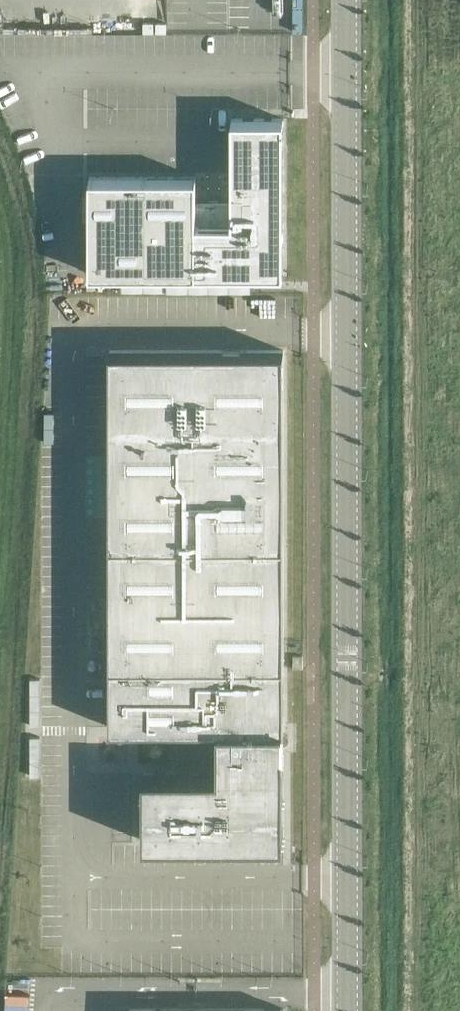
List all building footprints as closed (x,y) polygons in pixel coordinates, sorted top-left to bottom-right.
[(198,179),(88,180),(89,275),(285,274),(284,121),(233,121),(233,179),(233,204),(198,204),(198,179)] [(216,350),(110,350),(110,563),(110,728),(218,728),(218,773),(172,773),(144,773),(144,806),(144,841),(234,841),(283,840),(283,744),(284,744),(285,744),(286,743),(287,743),(288,742),(289,741),(289,740),(289,739),(289,737),(289,736),(288,735),(287,735),(286,734),(285,733),(284,733),(283,733),(283,732),(284,732),(284,427),(283,350),(216,350)]
